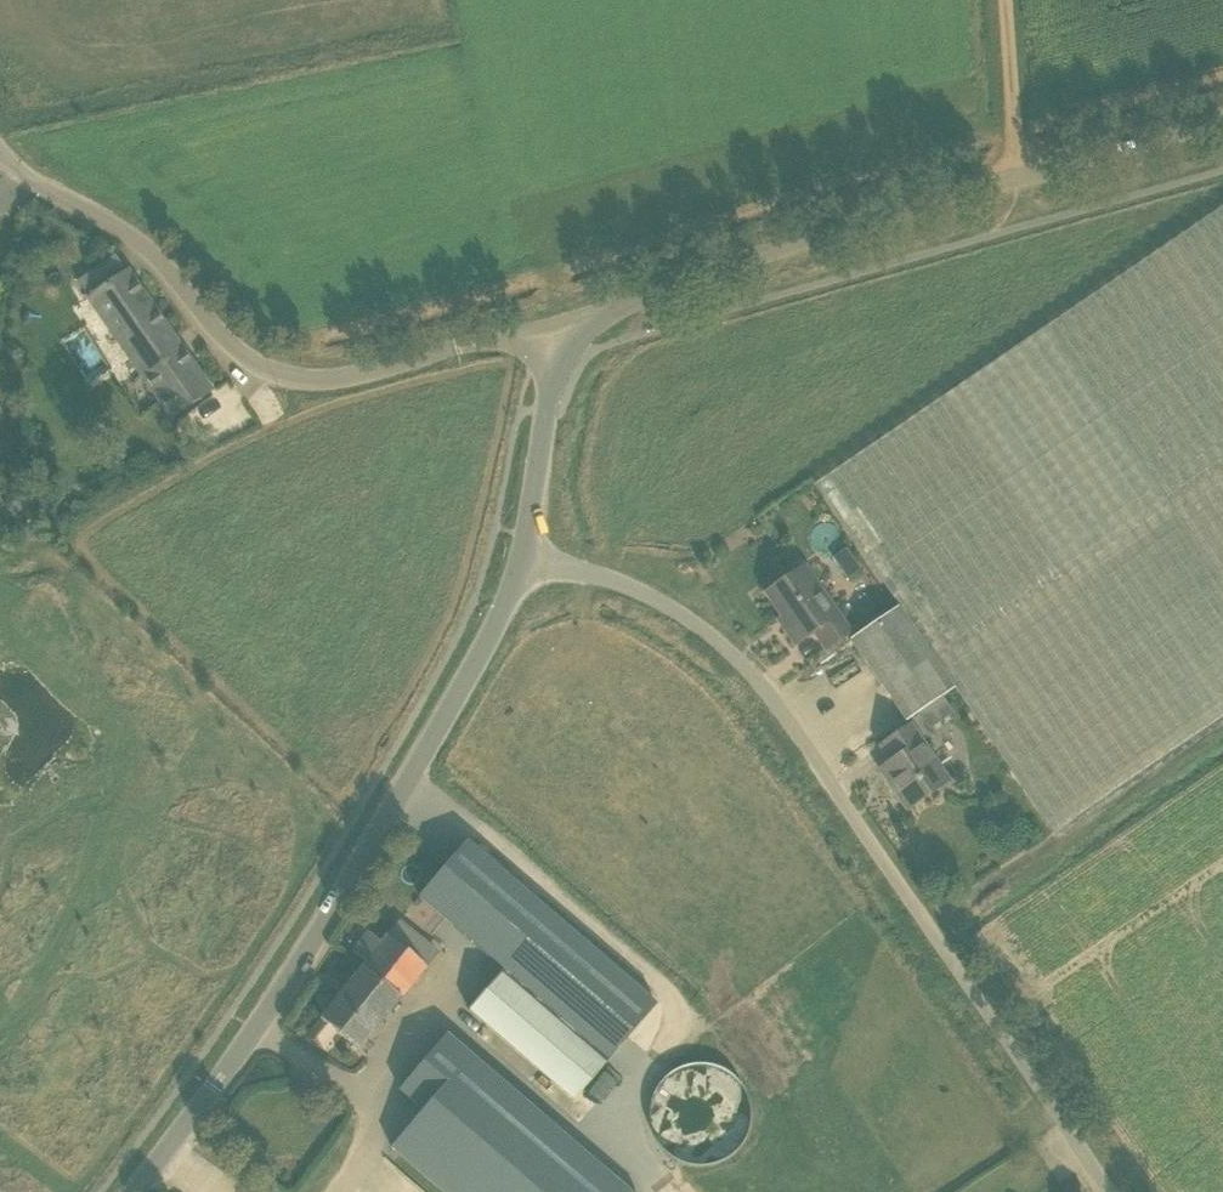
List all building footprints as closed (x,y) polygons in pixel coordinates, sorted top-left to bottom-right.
[(899,606),(850,639),(906,721),(955,688),(1053,832),(1222,717),(1222,206),(815,483),(899,606)] [(211,391),(116,256),(79,282),(174,418),(211,391)] [(6,496),(4,505),(8,513),(15,513),(22,511),(25,502),(22,493),(13,491),(6,496)] [(851,632),(805,566),(766,593),(788,625),(784,628),(795,644),(814,631),(827,649),(851,632)] [(877,617),(868,602),(853,611),(863,626),(877,617)] [(908,809),(949,781),(911,724),(881,745),(891,761),(884,766),(892,777),(888,780),(908,809)] [(657,1004),(467,840),(449,861),(419,896),(504,968),(611,1057),(639,1025),(657,1004)] [(399,922),(322,1017),(321,1016),(320,1018),(360,1049),(437,953),(399,922)] [(574,1100),(611,1057),(504,968),(468,1009),(574,1100)] [(447,1034),(400,1089),(425,1111),(394,1148),(444,1191),(631,1191),(447,1034)] [(740,1070),(674,1068),(672,1144),(739,1145),(740,1070)]
